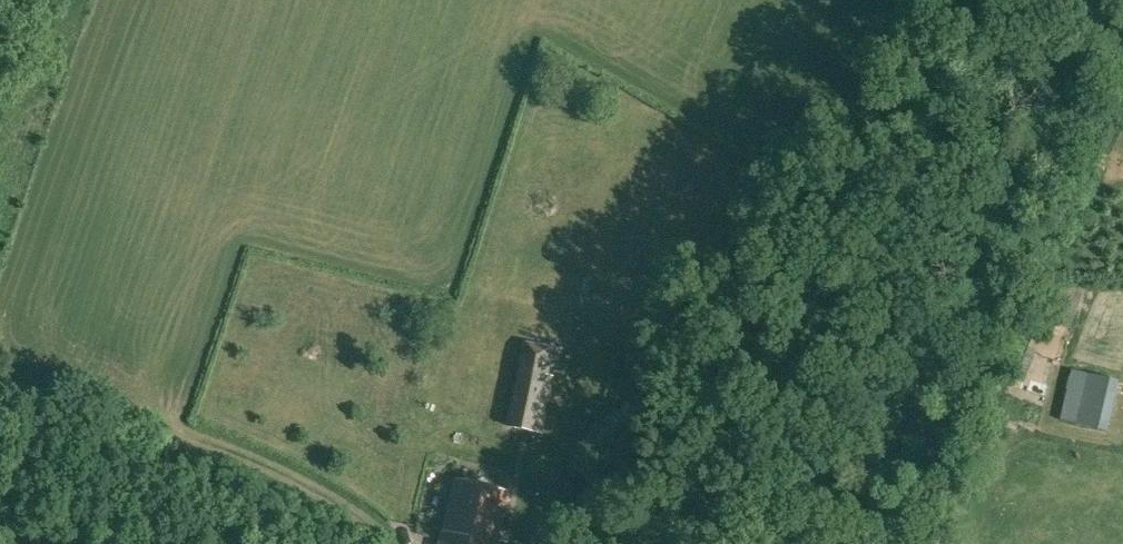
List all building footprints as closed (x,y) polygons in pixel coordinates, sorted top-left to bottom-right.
[(509,424),(538,431),(550,376),(547,375),(552,349),(527,344),(509,424)] [(1029,346),(1026,351),(1029,352),(1033,355),(1036,351),(1031,348),(1029,346)] [(1059,420),(1106,431),(1118,381),(1072,370),(1059,420)] [(510,492),(456,479),(440,543),(498,543),(510,492)]
